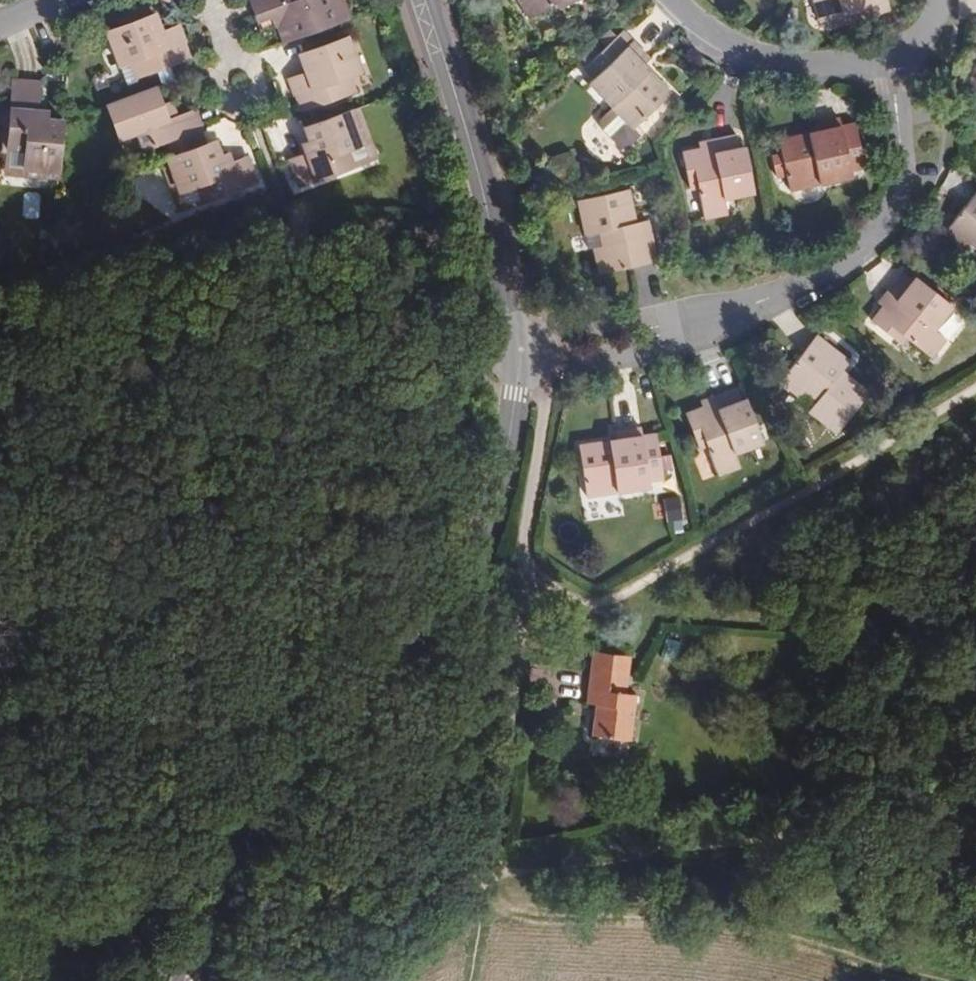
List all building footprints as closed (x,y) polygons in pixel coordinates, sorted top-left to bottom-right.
[(350,13),(345,0),(280,0),(251,0),(258,18),(273,13),(283,38),(350,13)] [(529,18),(556,3),(561,10),(576,0),(519,0),(529,18)] [(819,18),(850,8),(853,17),(888,5),(886,0),(815,0),(819,18)] [(144,36),(153,32),(149,20),(140,23),(144,36)] [(157,41),(153,32),(144,36),(140,23),(101,38),(110,61),(118,58),(123,70),(131,87),(183,67),(170,36),(157,41)] [(627,45),(617,33),(585,63),(595,75),(592,79),(614,103),(598,118),(598,126),(619,147),(627,147),(642,132),(635,124),(671,90),(646,63),(650,57),(633,39),(627,45)] [(299,52),(306,70),(312,84),(349,70),(360,67),(347,34),(299,52)] [(114,73),(123,70),(118,58),(110,61),(114,73)] [(290,76),(302,108),(310,105),(356,88),(349,70),(312,84),(306,70),(290,76)] [(63,120),(63,116),(48,115),(35,114),(35,108),(39,108),(40,84),(12,81),(9,107),(6,147),(24,148),(23,164),(59,168),(63,120)] [(159,103),(154,88),(102,106),(115,140),(130,134),(137,149),(156,142),(171,135),(193,127),(187,113),(174,118),(165,121),(159,103)] [(167,100),(159,103),(165,121),(174,118),(167,100)] [(378,154),(359,104),(316,120),(304,124),(308,136),(301,139),(305,150),(288,157),(299,182),(378,154)] [(866,168),(856,123),(842,126),(841,119),(817,124),(818,131),(781,139),(783,152),(771,155),(776,176),(787,173),(790,189),(853,177),(852,171),(866,168)] [(204,141),(198,126),(193,127),(171,135),(177,152),(204,141)] [(742,131),(718,136),(720,143),(706,146),(689,148),(695,185),(704,183),(710,214),(733,209),(730,195),(760,189),(751,144),(745,144),(742,131)] [(177,152),(171,135),(156,142),(162,157),(167,156),(174,154),(177,152)] [(219,135),(204,141),(177,152),(174,154),(186,186),(202,180),(209,197),(262,177),(252,152),(237,157),(233,149),(227,152),(219,135)] [(720,143),(718,136),(705,138),(706,146),(720,143)] [(4,172),(58,177),(59,168),(23,164),(24,148),(6,147),(4,172)] [(185,206),(209,197),(202,180),(186,186),(174,154),(167,156),(185,206)] [(568,168),(553,171),(557,187),(571,184),(568,168)] [(602,244),(594,246),(599,272),(655,261),(648,219),(636,221),(630,187),(579,197),(585,231),(599,229),(602,244)] [(959,278),(975,290),(975,209),(967,202),(931,248),(952,265),(958,257),(969,266),(959,278)] [(588,247),(594,246),(602,244),(599,229),(585,231),(588,247)] [(948,269),(959,278),(969,266),(958,257),(952,265),(948,269)] [(903,271),(887,290),(893,294),(885,304),(872,318),(900,342),(905,335),(930,355),(945,337),(934,327),(952,304),(918,276),(914,280),(903,271)] [(893,294),(887,290),(880,299),(885,304),(893,294)] [(818,398),(810,408),(837,431),(871,391),(847,369),(852,361),(818,334),(782,378),(803,396),(808,389),(818,398)] [(715,399),(703,404),(684,412),(700,446),(707,443),(719,471),(742,461),(736,447),(764,436),(745,395),(742,397),(736,383),(713,393),(715,399)] [(799,400),(810,408),(818,398),(808,389),(803,396),(799,400)] [(701,397),(703,404),(715,399),(713,393),(701,397)] [(588,496),(615,492),(650,486),(649,480),(663,478),(656,432),(643,434),(642,427),(617,431),(618,439),(581,445),(588,496)] [(616,500),(615,492),(588,496),(590,504),(616,500)] [(602,641),(601,656),(638,659),(639,644),(602,641)] [(638,659),(601,656),(597,693),(605,694),(602,726),(643,730),(647,683),(635,682),(638,659)]
